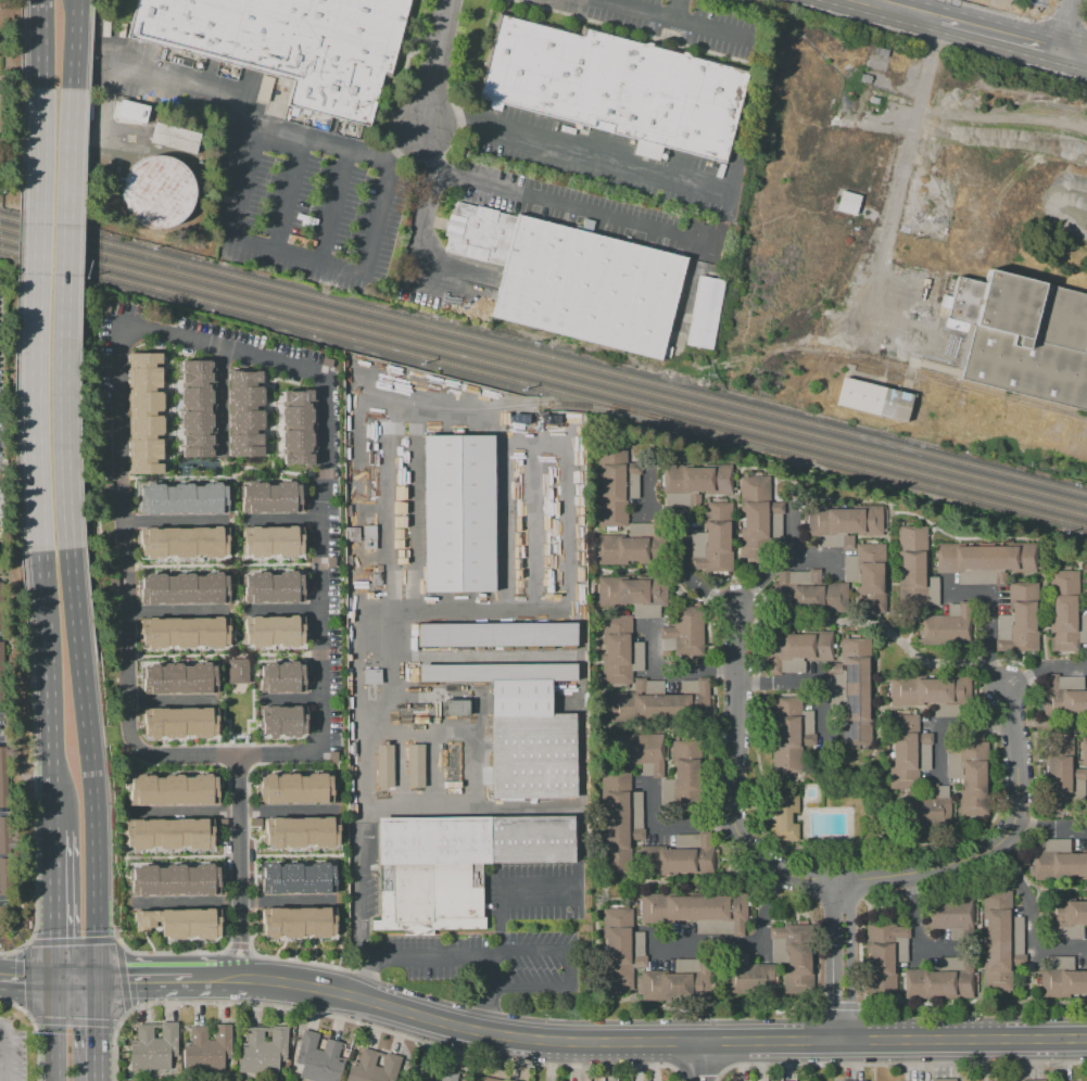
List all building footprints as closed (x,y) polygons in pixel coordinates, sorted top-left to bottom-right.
[(127,36),(137,0),(412,0),(391,76),(383,74),(368,127),(287,104),(293,81),(127,36)] [(500,14),(582,36),(584,28),(748,73),(724,164),(662,148),(659,162),(633,154),(636,140),(502,103),(501,111),(488,107),(490,101),(478,98),(500,14)] [(119,99),(115,116),(143,123),(148,106),(119,99)] [(154,120),(149,142),(193,153),(199,132),(154,120)] [(161,156),(173,160),(182,166),(190,176),(194,188),(193,200),(189,212),(180,221),(170,227),(157,229),(147,227),(136,221),(128,214),(123,203),(122,191),(124,180),(129,169),(138,162),(149,157),(161,156)] [(854,215),(859,195),(839,190),(835,210),(854,215)] [(458,202),(684,259),(658,358),(495,317),(508,267),(446,251),(458,202)] [(959,379),(1086,412),(1086,294),(987,269),(959,379)] [(697,277),(685,346),(710,351),(722,281),(697,277)] [(161,474),(128,474),(128,353),(161,353),(161,474)] [(214,360),(214,458),(177,458),(177,360),(214,360)] [(227,457),(227,371),(268,371),(268,457),(227,457)] [(910,394),(842,377),(835,405),(879,415),(880,415),(889,417),(893,402),(907,405),(910,394)] [(280,466),(280,390),(315,390),(315,466),(280,466)] [(422,436),(424,596),(494,595),(493,436),(422,436)] [(598,526),(597,493),(599,493),(599,481),(597,481),(597,446),(627,446),(627,462),(639,462),(639,499),(627,499),(627,526),(598,526)] [(662,465),(731,465),(732,494),(713,494),(713,492),(688,492),(688,494),(663,494),(662,465)] [(740,476),(770,476),(770,503),(784,503),(784,514),(780,514),(781,537),(766,537),(766,558),(741,558),(740,530),(743,530),(743,513),(740,513),(740,476)] [(137,516),(137,480),(230,480),(230,516),(137,516)] [(241,513),(240,480),(301,480),(301,513),(241,513)] [(732,571),(688,571),(688,558),(691,558),(690,533),(703,533),(703,503),(732,503),(732,532),(729,532),(729,543),(732,543),(732,571)] [(882,536),(856,536),(856,533),(834,533),(834,534),(807,535),(807,507),(844,506),(844,509),(851,509),(851,506),(882,506),(882,536)] [(598,535),(628,534),(628,523),(659,523),(660,565),(636,565),(636,561),(628,561),(628,565),(598,565),(598,535)] [(248,559),(248,525),(304,525),(304,559),(248,559)] [(896,527),(925,526),(926,560),(924,560),(924,577),(937,577),(938,609),(922,609),(922,606),(898,607),(896,527)] [(230,527),(230,560),(138,560),(138,527),(230,527)] [(854,549),(843,549),(843,536),(852,535),(854,549)] [(935,544),(1035,543),(1035,573),(1008,573),(1008,583),(958,584),(957,573),(936,573),(935,544)] [(856,545),(885,545),(885,573),(883,573),(883,582),(886,582),(886,613),(856,613),(856,545)] [(843,556),(843,581),(856,581),(856,556),(843,556)] [(778,571),(808,571),(808,569),(820,569),(821,582),(844,582),(844,613),(784,614),(784,609),(774,609),(773,583),(778,583),(778,571)] [(140,605),(140,570),(229,570),(229,587),(230,587),(230,605),(140,605)] [(1075,614),(1086,614),(1086,643),(1077,644),(1077,650),(1049,651),(1049,625),(1052,625),(1052,597),(1049,597),(1049,571),(1078,571),(1078,598),(1075,598),(1075,614)] [(243,603),(242,572),(303,572),(303,603),(243,603)] [(598,577),(629,576),(629,581),(633,581),(633,576),(665,576),(666,607),(632,607),(632,603),(624,603),(624,607),(598,607),(598,577)] [(1009,583),(1038,583),(1039,651),(995,651),(995,640),(998,640),(998,615),(1009,614),(1009,583)] [(922,615),(947,615),(946,605),(958,605),(958,602),(970,602),(970,644),(922,644),(922,615)] [(659,627),(672,627),(672,607),(703,607),(703,656),(659,657),(659,627)] [(631,614),(632,641),(643,641),(643,674),(632,674),(632,684),(602,684),(602,653),(605,653),(605,649),(602,649),(602,615),(631,614)] [(138,616),(231,616),(231,650),(138,650),(138,616)] [(249,650),(248,616),(303,616),(303,649),(249,650)] [(418,625),(418,650),(576,650),(576,625),(418,625)] [(832,631),(833,661),(805,661),(805,672),(780,672),(780,675),(769,675),(769,662),(761,662),(761,632),(782,632),(782,635),(810,635),(810,632),(832,631)] [(840,639),(871,638),(871,675),(865,675),(865,679),(871,679),(871,700),(865,700),(865,749),(830,749),(829,674),(826,674),(826,663),(842,663),(840,639)] [(256,659),(303,658),(304,691),(256,692),(256,659)] [(248,683),(227,683),(227,660),(248,660),(248,683)] [(219,661),(219,695),(140,695),(140,661),(219,661)] [(418,666),(418,684),(491,684),(492,798),(574,798),(574,715),(551,715),(551,683),(574,683),(574,666),(418,666)] [(379,669),(362,669),(362,684),(380,684),(379,669)] [(1084,687),(1086,687),(1086,716),(1042,716),(1042,688),(1047,688),(1047,673),(1058,673),(1058,676),(1083,676),(1084,687)] [(890,705),(890,677),(918,677),(918,679),(938,679),(938,677),(969,676),(969,704),(933,704),(933,703),(928,703),(928,702),(922,702),(922,705),(890,705)] [(607,722),(606,692),(633,692),(633,677),(645,677),(645,682),(696,681),(696,677),(708,677),(708,721),(607,722)] [(772,698),(800,697),(800,711),(813,711),(813,734),(816,734),(816,746),(800,746),(801,773),(772,773),(772,698)] [(467,720),(467,700),(445,699),(444,720),(467,720)] [(260,738),(260,707),(305,707),(305,738),(260,738)] [(218,708),(218,741),(193,741),(193,740),(181,740),(181,742),(165,742),(165,740),(147,740),(141,735),(141,708),(218,708)] [(889,713),(918,713),(918,734),(932,734),(932,745),(931,745),(931,770),(918,770),(918,790),(889,790),(889,713)] [(614,734),(662,734),(663,777),(653,777),(653,763),(614,763),(614,734)] [(1071,738),(1072,763),(1070,763),(1070,786),(1071,786),(1072,811),(1061,811),(1061,816),(1048,816),(1048,812),(1044,812),(1044,793),(1047,793),(1046,738),(1071,738)] [(660,779),(660,805),(671,805),(671,808),(698,808),(697,740),(672,741),(672,779),(660,779)] [(987,741),(987,815),(959,815),(959,800),(961,800),(961,777),(947,777),(947,754),(943,754),(943,741),(987,741)] [(423,744),(406,744),(406,787),(422,787),(423,744)] [(391,745),(375,745),(376,788),(392,787),(391,745)] [(219,772),(219,806),(130,806),(130,773),(144,773),(144,771),(202,771),(202,772),(219,772)] [(630,773),(630,792),(640,792),(640,845),(667,845),(667,849),(674,849),(674,835),(697,835),(697,831),(711,831),(711,845),(713,845),(713,849),(719,849),(719,869),(713,869),(713,873),(603,874),(602,780),(599,780),(599,773),(630,773)] [(256,805),(256,775),(332,775),(332,805),(256,805)] [(901,798),(924,798),(924,784),(936,784),(936,786),(951,786),(951,827),(901,827),(901,798)] [(798,796),(798,812),(792,812),(792,823),(798,823),(798,841),(770,841),(770,824),(774,824),(774,815),(771,815),(771,796),(798,796)] [(10,902),(11,816),(0,816),(0,902),(10,902)] [(377,819),(379,921),(369,921),(369,936),(482,933),(481,866),(573,864),(573,816),(377,819)] [(268,817),(337,817),(338,851),(269,851),(268,817)] [(216,818),(216,853),(122,853),(122,818),(216,818)] [(1083,851),(1086,851),(1086,880),(1078,880),(1078,876),(1053,876),(1053,880),(1033,880),(1033,838),(1044,837),(1044,839),(1045,839),(1045,840),(1069,840),(1070,853),(1083,853),(1083,851)] [(260,895),(260,861),(332,860),(332,894),(260,895)] [(220,864),(220,894),(148,894),(148,896),(137,896),(137,895),(130,895),(130,864),(220,864)] [(983,991),(982,889),(1023,889),(1023,965),(1011,966),(1011,991),(983,991)] [(641,893),(670,893),(670,896),(725,896),(725,893),(742,893),(743,937),(732,937),(732,920),(723,920),(679,921),(679,924),(641,925),(641,893)] [(1064,901),(1086,901),(1086,925),(1065,926),(1065,927),(1057,927),(1057,942),(1040,942),(1040,899),(1064,899),(1064,901)] [(972,900),(972,928),(928,928),(927,900),(972,900)] [(223,908),(223,936),(216,942),(205,942),(205,943),(162,943),(162,938),(161,938),(161,908),(223,908)] [(263,940),(263,910),(329,908),(330,939),(263,940)] [(631,908),(631,931),(643,931),(643,955),(646,955),(646,967),(631,967),(632,990),(602,990),(602,959),(605,959),(605,939),(602,939),(602,908),(631,908)] [(132,913),(156,913),(156,932),(132,932),(132,913)] [(865,924),(895,924),(895,927),(907,927),(907,962),(895,963),(896,993),(867,993),(865,964),(869,964),(869,959),(865,959),(865,924)] [(769,927),(783,927),(783,925),(813,925),(813,955),(810,955),(810,964),(813,964),(813,976),(786,976),(786,963),(772,963),(772,940),(769,940),(769,927)] [(772,964),(772,970),(776,970),(776,988),(772,988),(772,994),(725,994),(725,949),(736,949),(736,953),(747,953),(747,964),(772,964)] [(905,969),(926,969),(926,972),(937,971),(937,958),(972,957),(972,997),(905,999),(905,969)] [(1073,970),(1086,970),(1086,997),(1039,997),(1039,957),(1073,957),(1073,970)] [(641,971),(674,970),(674,959),(709,959),(709,1000),(641,1000),(641,971)] [(135,1025),(136,1040),(128,1040),(128,1069),(167,1069),(167,1055),(177,1055),(177,1021),(159,1021),(160,1038),(151,1038),(151,1023),(135,1025)] [(189,1026),(189,1042),(181,1042),(181,1069),(222,1069),(222,1058),(229,1058),(229,1023),(213,1023),(213,1039),(205,1039),(205,1026),(189,1026)] [(245,1027),(244,1042),(237,1042),(236,1071),(276,1073),(276,1060),(285,1060),(286,1026),(269,1026),(269,1041),(261,1041),(261,1027),(245,1027)] [(293,1063),(300,1064),(296,1077),(314,1080),(337,1080),(342,1058),(337,1057),(340,1042),(324,1038),(320,1051),(313,1048),(317,1033),(302,1029),(293,1063)] [(356,1063),(349,1060),(343,1080),(394,1080),(401,1056),(384,1052),(380,1067),(372,1065),(376,1052),(361,1047),(356,1063)] [(430,1080),(438,1080),(412,1080),(416,1063),(433,1067),(430,1080)] [(457,1071),(455,1080),(438,1080),(441,1067),(457,1071)]
